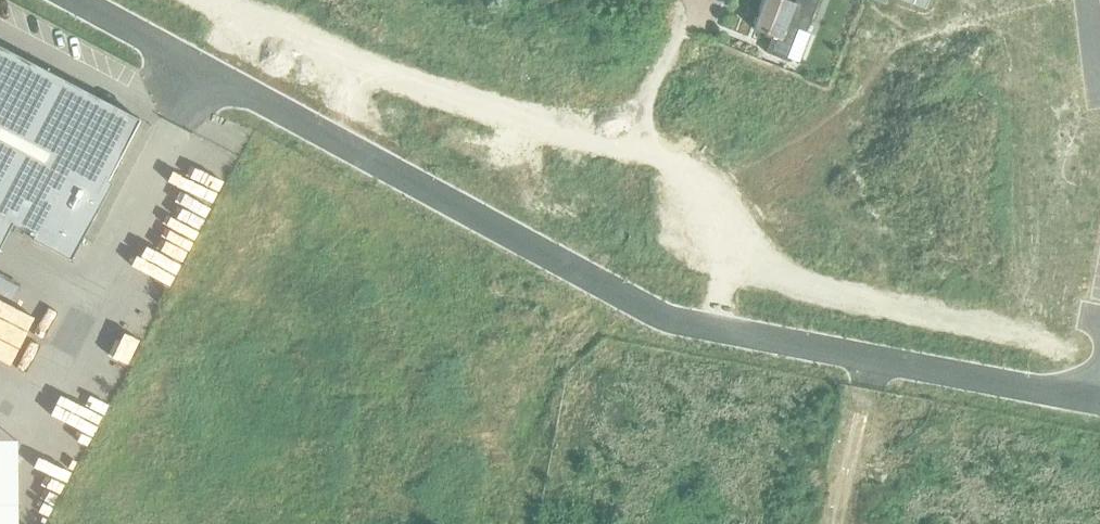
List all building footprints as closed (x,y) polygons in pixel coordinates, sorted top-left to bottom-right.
[(821,0),(798,0),(797,3),(790,0),(767,0),(757,28),(776,35),(769,53),(788,60),(800,29),(809,33),(821,0)] [(914,4),(926,9),(929,0),(915,0),(914,4)] [(36,236),(33,240),(72,260),(112,184),(109,182),(141,121),(0,47),(0,217),(36,236)] [(177,281),(185,262),(136,242),(128,261),(177,281)]
